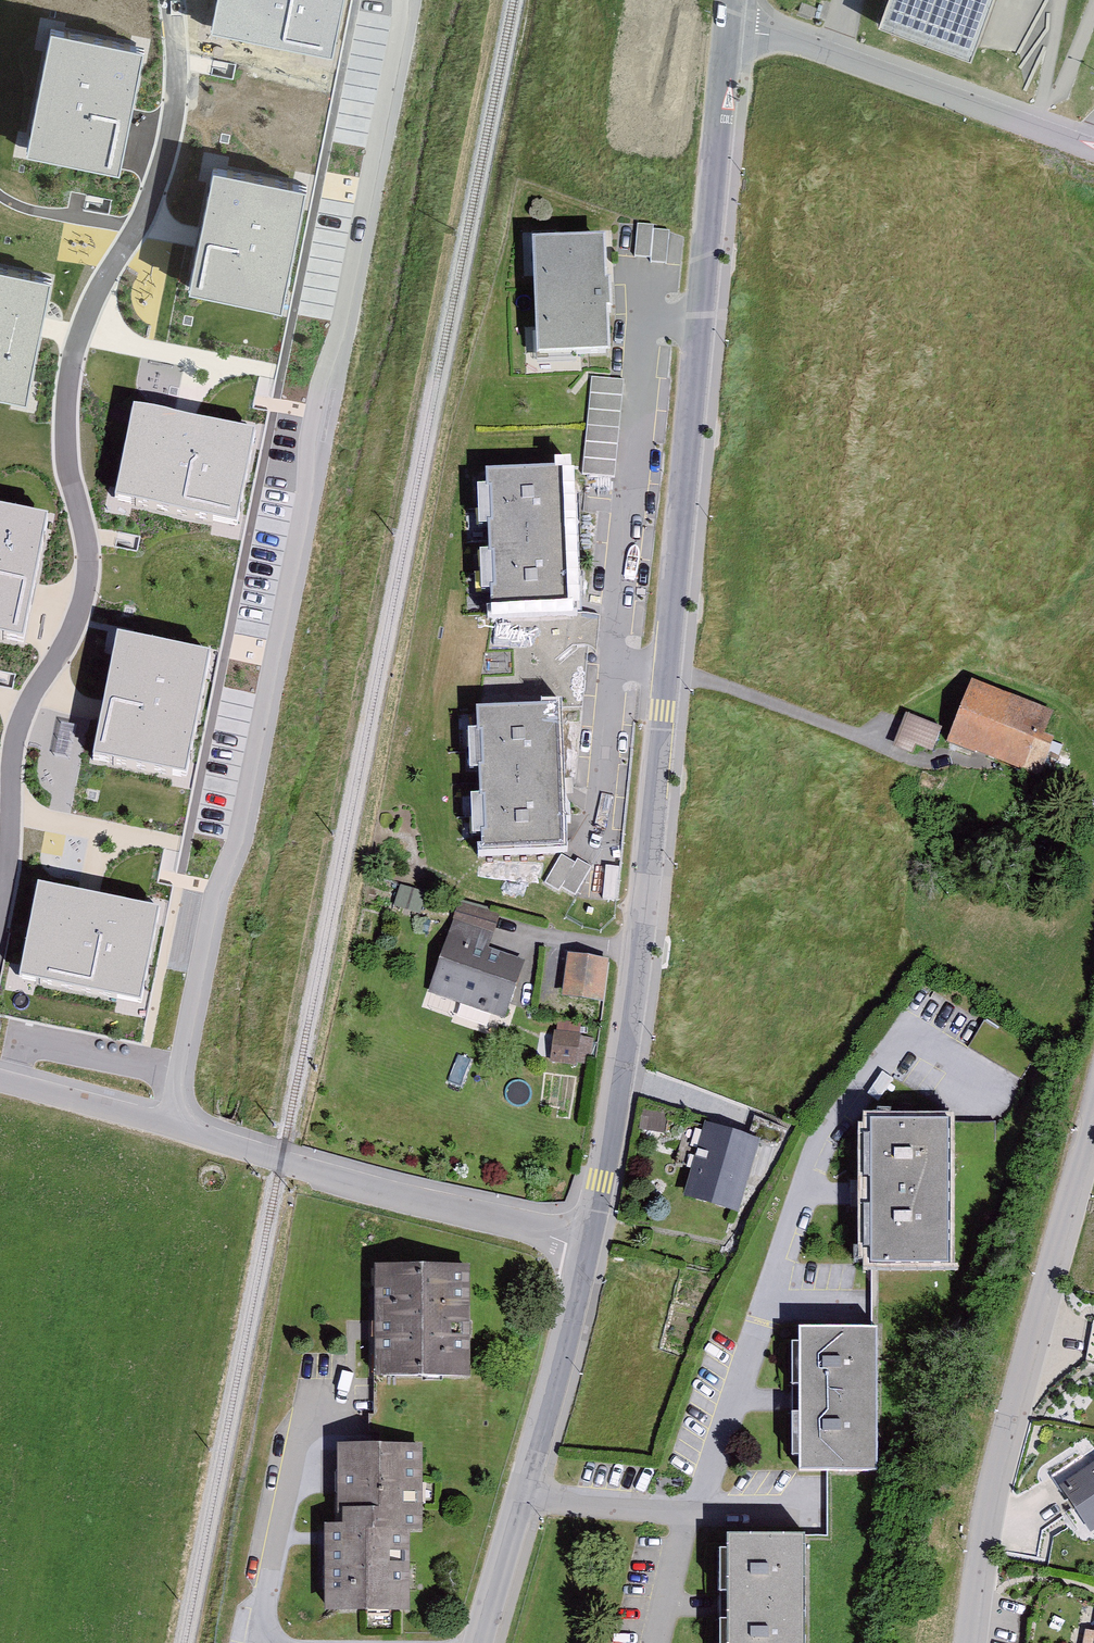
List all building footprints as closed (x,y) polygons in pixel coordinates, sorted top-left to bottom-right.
[(211,28),(333,52),(343,0),(216,0),(211,28)] [(971,58),(992,0),(887,0),(878,24),(971,58)] [(798,11),(815,17),(818,9),(802,3),(798,11)] [(126,135),(144,46),(51,27),(26,149),(119,168),(126,135)] [(306,183),(213,165),(198,238),(189,287),(282,305),(306,183)] [(666,264),(669,232),(653,230),(654,226),(638,224),(635,257),(651,258),(650,262),(666,264)] [(559,355),(606,353),(604,313),(611,313),(610,285),(603,285),(601,245),(543,249),(542,269),(545,333),(547,333),(548,353),(558,352),(559,355)] [(51,276),(0,266),(0,392),(27,398),(41,327),(51,276)] [(582,475),(615,478),(624,380),(592,377),(582,475)] [(187,422),(134,411),(115,504),(237,529),(256,435),(187,422)] [(489,557),(492,557),(494,590),(490,590),(491,615),(572,612),(566,471),(486,474),(486,492),(490,492),(491,525),(488,525),(489,557)] [(48,524),(0,514),(0,641),(23,646),(34,596),(48,524)] [(211,660),(118,641),(104,711),(93,763),(186,782),(211,660)] [(971,689),(952,738),(1038,773),(1051,742),(1040,738),(1050,713),(1011,698),(1008,704),(971,689)] [(482,852),(563,849),(557,708),(476,711),(477,736),(481,736),(482,768),(479,768),(480,801),(483,801),(484,833),(481,833),(482,852)] [(900,748),(915,753),(918,745),(935,751),(942,733),(911,721),(900,748)] [(561,887),(575,895),(591,867),(578,859),(575,863),(561,855),(545,883),(559,891),(561,887)] [(88,898),(38,888),(19,981),(141,1006),(160,913),(88,898)] [(480,951),(487,933),(490,934),(496,917),(462,906),(433,992),(503,1016),(520,964),(480,951)] [(567,996),(599,1000),(605,962),(572,958),(567,996)] [(575,1063),(575,1060),(589,1062),(592,1041),(557,1036),(554,1060),(575,1063)] [(871,1250),(870,1265),(949,1265),(950,1122),(871,1122),(871,1137),(864,1137),(863,1250),(871,1250)] [(735,1206),(753,1143),(688,1124),(682,1145),(698,1150),(696,1157),(699,1157),(696,1169),(699,1170),(692,1194),(735,1206)] [(375,1355),(375,1374),(466,1375),(466,1335),(471,1335),(472,1322),(466,1322),(466,1265),(374,1265),(374,1287),(381,1287),(381,1322),(374,1322),(374,1338),(381,1338),(381,1355),(375,1355)] [(800,1457),(801,1473),(880,1472),(879,1329),(801,1330),(801,1345),(793,1345),(794,1458),(800,1457)] [(342,1471),(336,1471),(336,1492),(342,1492),(342,1513),(348,1513),(348,1527),(329,1527),(329,1568),(323,1568),(323,1589),(329,1589),(329,1608),(371,1608),(371,1614),(389,1614),(389,1608),(406,1608),(406,1527),(418,1527),(418,1503),(425,1503),(425,1483),(418,1483),(418,1445),(342,1445),(342,1471)] [(1067,1513),(1077,1528),(1089,1520),(1086,1515),(1093,1509),(1093,1470),(1066,1489),(1078,1506),(1067,1513)] [(804,1535),(726,1535),(726,1549),(719,1549),(719,1642),(805,1642),(804,1535)] [(1093,1627),(1083,1627),(1082,1642),(1092,1642),(1093,1627)]
